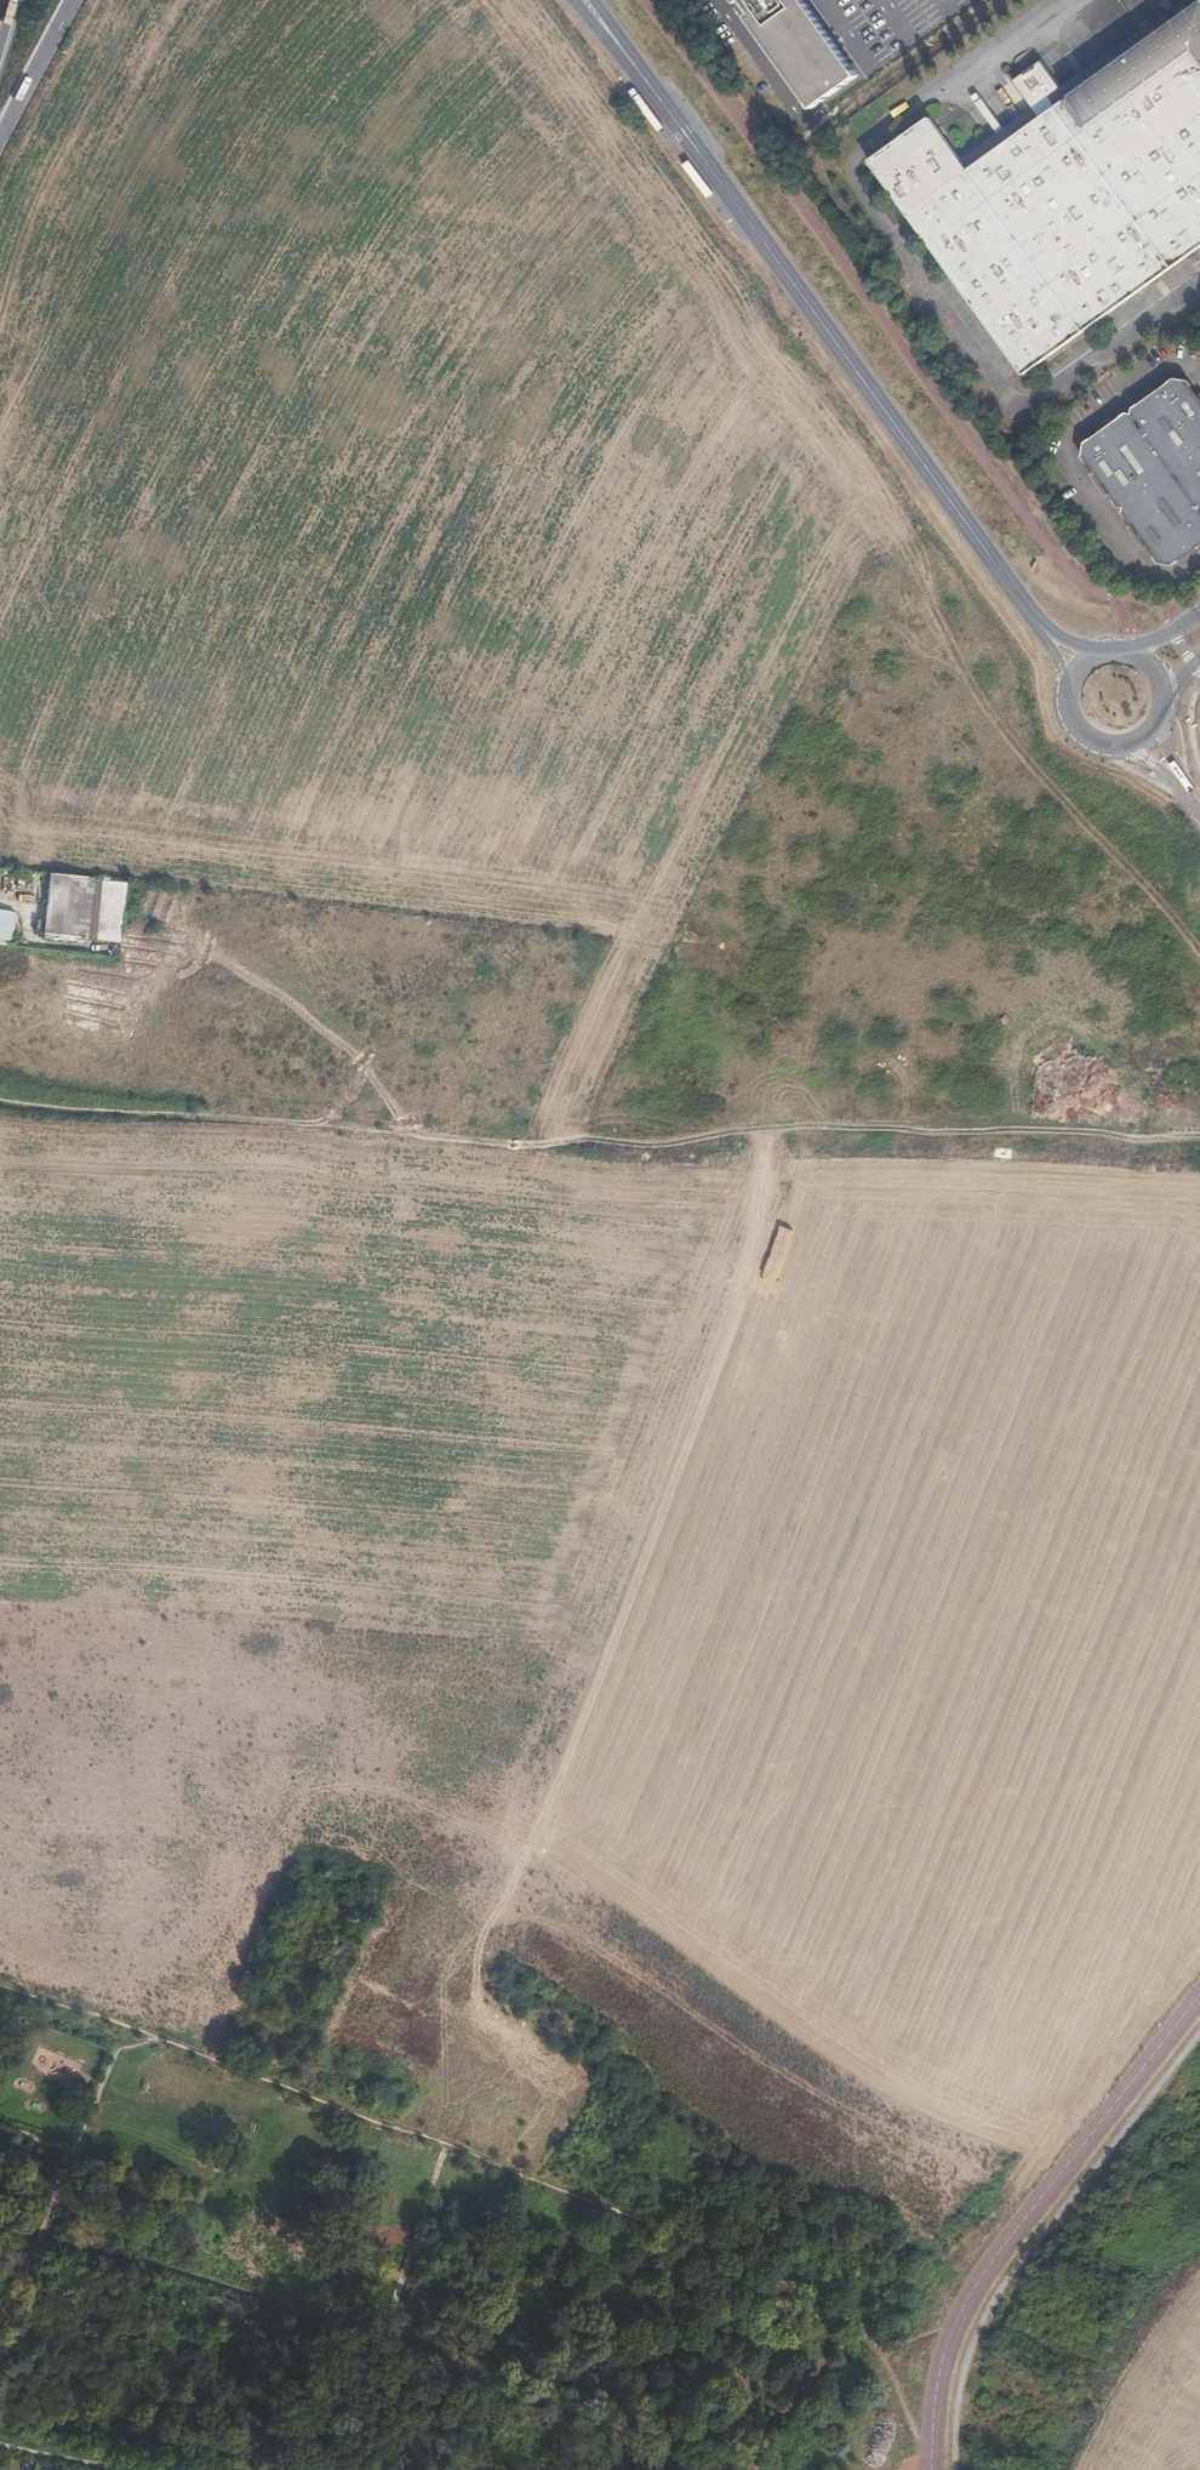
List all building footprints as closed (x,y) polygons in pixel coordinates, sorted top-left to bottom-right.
[(813,108),(859,75),(805,0),(744,0),(753,12),(748,16),(813,108)] [(1199,248),(1199,2),(1069,97),(1041,60),(1014,80),(1041,117),(968,170),(930,117),(869,160),(1024,374),(1185,258),(1191,268),(1199,262),(1194,252),(1199,248)] [(1189,381),(1175,378),(1132,408),(1132,415),(1125,413),(1084,441),(1084,457),(1118,507),(1126,507),(1124,514),(1158,562),(1174,564),(1199,546),(1199,396),(1189,381)] [(126,885),(48,880),(44,939),(122,944),(126,885)] [(0,913),(0,944),(10,946),(15,916),(0,913)]
